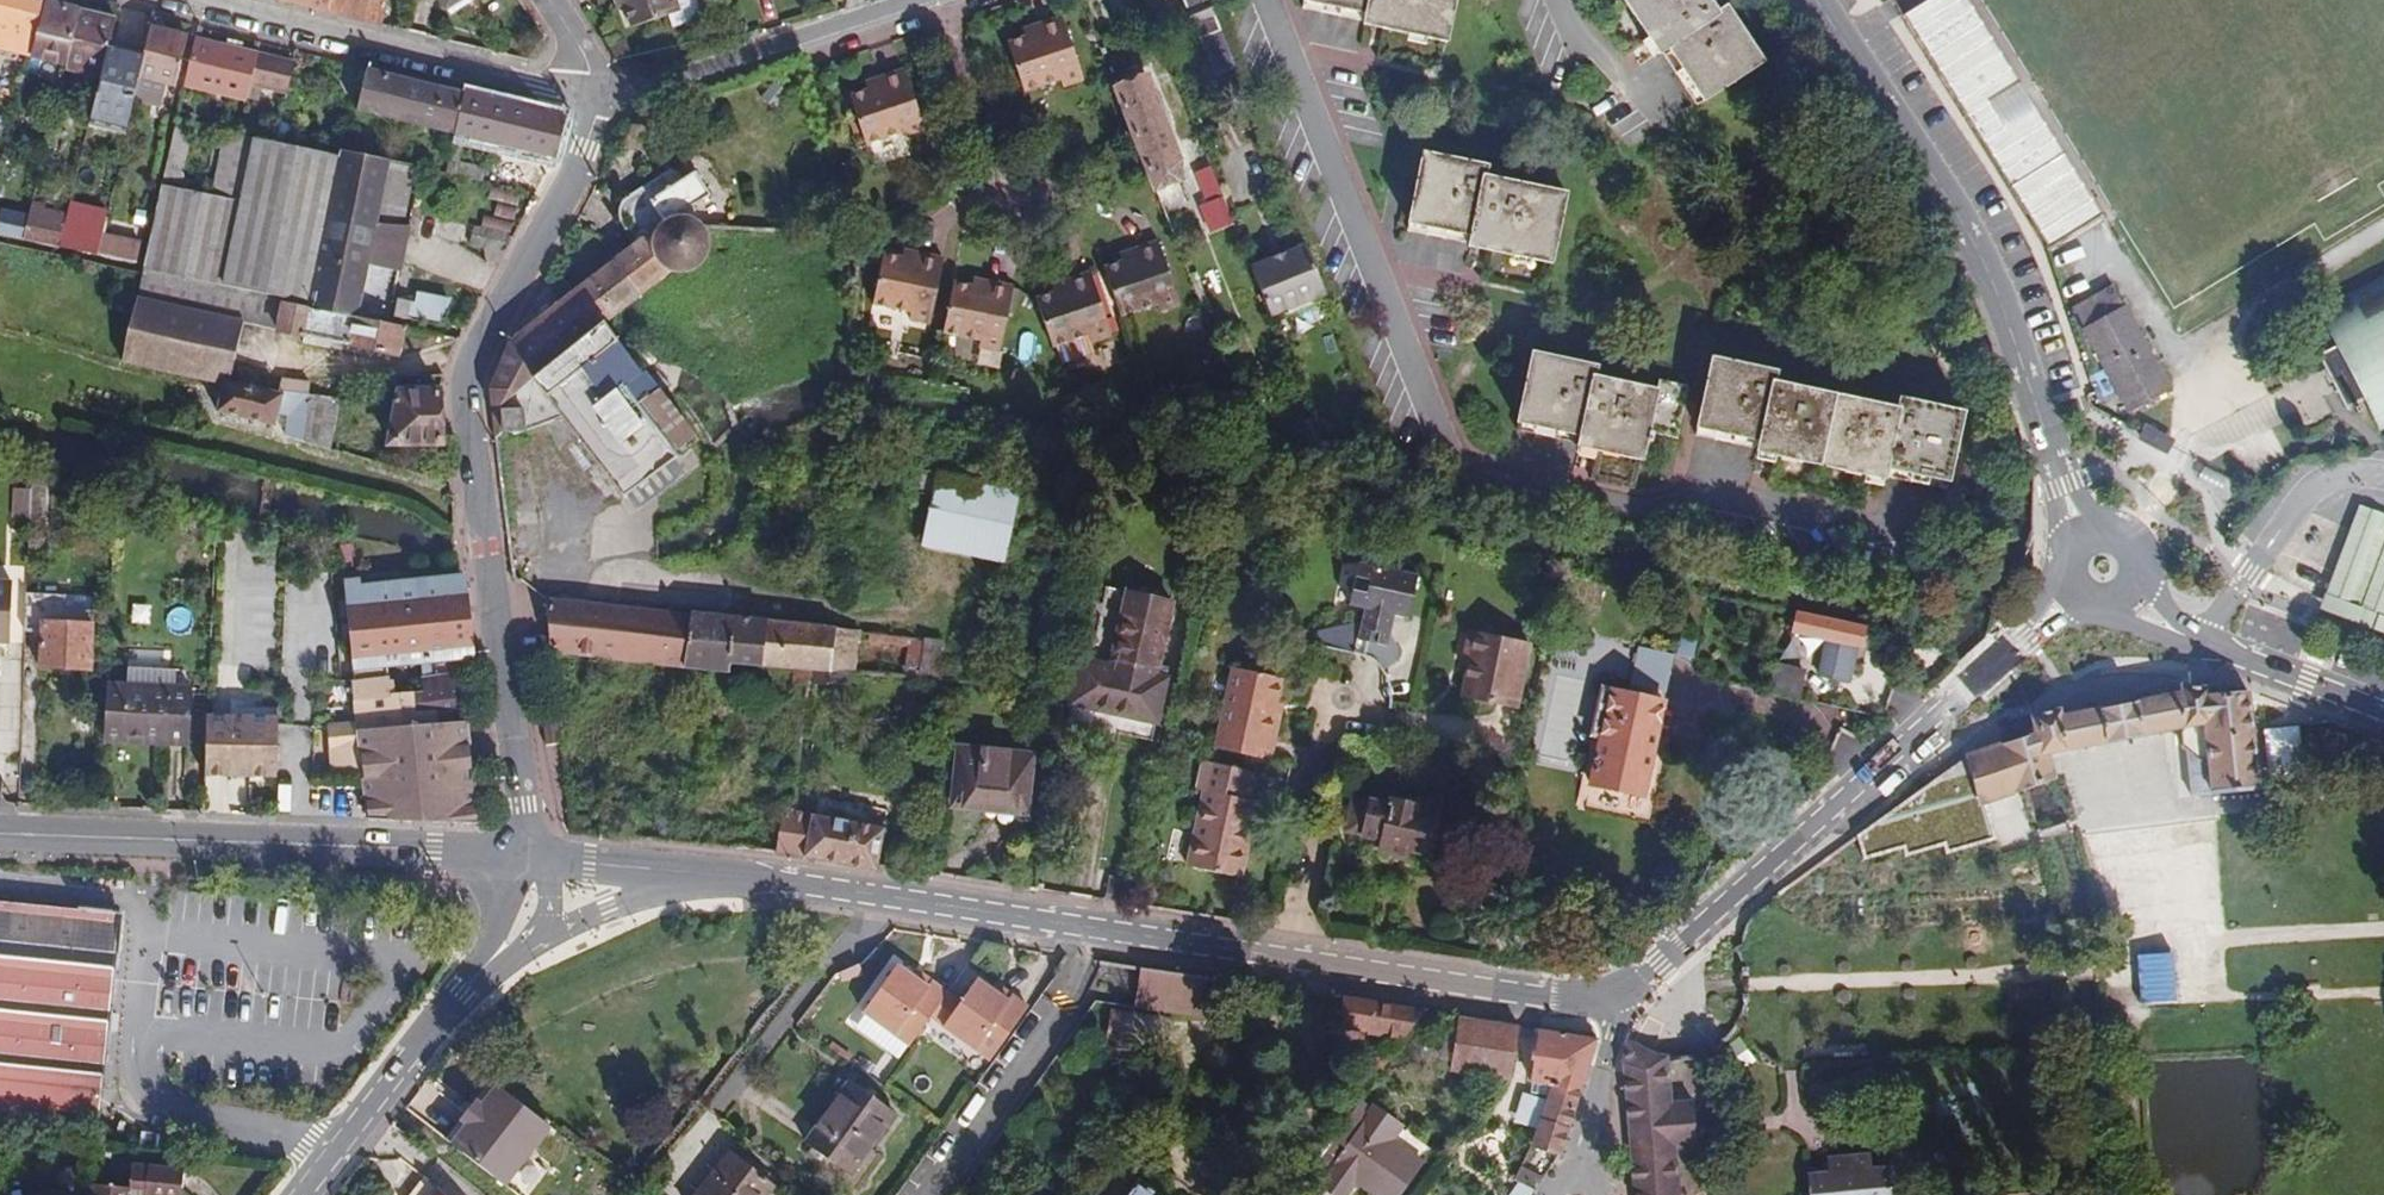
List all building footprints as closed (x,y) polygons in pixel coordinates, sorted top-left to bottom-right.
[(101,78),(90,121),(126,129),(139,76),(145,77),(168,83),(177,85),(188,37),(150,28),(145,49),(111,41),(116,19),(37,0),(0,0),(0,23),(14,26),(9,47),(31,53),(30,56),(66,65),(65,69),(101,78)] [(381,24),(387,0),(282,0),(381,24)] [(631,26),(668,15),(680,11),(677,0),(623,0),(631,26)] [(680,11),(668,15),(672,28),(690,23),(694,19),(698,12),(699,8),(696,0),(677,0),(680,11)] [(1210,0),(1183,0),(1198,39),(1221,30),(1210,0)] [(1302,6),(1363,18),(1364,13),(1382,16),(1380,28),(1447,42),(1456,0),(1303,0),(1302,6)] [(1698,107),(1765,63),(1728,7),(1719,13),(1710,0),(1621,0),(1651,46),(1661,40),(1670,56),(1667,58),(1698,107)] [(1901,19),(2047,246),(2098,214),(2031,109),(2001,128),(1985,103),(2016,83),(1962,0),(1932,0),(1901,19)] [(1362,24),(1380,28),(1382,16),(1364,13),(1363,18),(1362,24)] [(1062,87),(1083,80),(1061,17),(1035,26),(1038,34),(1026,38),(1008,44),(1024,93),(1060,81),(1062,87)] [(1038,34),(1035,26),(1023,30),(1026,38),(1038,34)] [(1221,30),(1198,39),(1214,78),(1237,69),(1221,30)] [(221,34),(219,45),(237,49),(240,39),(221,34)] [(195,39),(184,85),(246,99),(250,81),(257,53),(237,49),(219,45),(195,39)] [(1661,40),(1651,46),(1661,62),(1667,58),(1670,56),(1661,40)] [(257,53),(250,81),(286,89),(293,62),(257,53)] [(458,162),(465,138),(483,143),(530,154),(556,160),(566,118),(367,68),(356,111),(456,136),(445,174),(492,184),(496,170),(458,162)] [(904,140),(926,133),(904,70),(877,79),(880,87),(868,90),(850,97),(867,145),(902,133),(904,140)] [(1148,73),(1140,76),(1167,143),(1175,139),(1148,73)] [(1115,86),(1143,157),(1157,193),(1182,184),(1183,161),(1175,139),(1167,143),(1140,76),(1115,86)] [(141,95),(164,99),(168,83),(145,77),(141,95)] [(880,87),(877,79),(866,83),(868,90),(880,87)] [(762,101),(775,111),(789,94),(776,83),(762,101)] [(2016,83),(1985,103),(2001,128),(2031,109),(2016,83)] [(397,272),(402,274),(422,166),(339,150),(337,156),(224,133),(211,195),(199,193),(202,183),(184,179),(183,174),(194,122),(176,119),(143,271),(359,314),(358,318),(392,325),(393,318),(407,320),(408,316),(439,324),(453,300),(413,291),(411,301),(392,298),(397,272)] [(527,168),(530,154),(483,143),(480,157),(527,168)] [(1425,151),(1409,227),(1469,240),(1470,235),(1489,239),(1486,249),(1553,264),(1568,193),(1487,177),(1489,165),(1425,151)] [(1211,233),(1233,224),(1211,166),(1194,172),(1206,203),(1200,205),(1211,233)] [(501,408),(534,382),(562,419),(625,498),(679,455),(625,387),(644,373),(606,325),(673,272),(684,273),(690,272),(699,266),(706,258),(709,247),(706,233),(701,226),(695,221),(691,220),(692,206),(709,196),(695,173),(683,181),(680,176),(675,170),(668,170),(666,173),(630,194),(624,199),(619,206),(617,214),(618,220),(635,244),(542,316),(516,342),(493,386),(495,434),(501,428),(526,432),(524,408),(501,408)] [(490,213),(516,219),(522,193),(496,187),(490,213)] [(65,222),(59,246),(97,254),(101,236),(107,213),(69,204),(65,222)] [(15,237),(19,214),(3,211),(0,226),(0,234),(15,237)] [(29,213),(23,238),(34,241),(40,216),(29,213)] [(40,216),(34,241),(59,246),(65,222),(40,216)] [(472,243),(506,254),(514,238),(477,227),(472,243)] [(1468,246),(1486,249),(1489,239),(1470,235),(1468,246)] [(101,236),(97,254),(136,263),(141,243),(101,236)] [(1123,261),(1105,267),(1121,316),(1157,304),(1160,311),(1180,304),(1159,241),(1133,250),(1135,258),(1123,261)] [(1251,267),(1270,317),(1282,311),(1284,317),(1307,307),(1305,302),(1326,294),(1307,245),(1251,267)] [(1135,258),(1133,250),(1121,254),(1123,261),(1135,258)] [(914,261),(916,253),(904,251),(902,259),(914,261)] [(909,320),(930,324),(943,259),(916,253),(914,261),(902,259),(883,255),(873,305),(910,313),(909,320)] [(1054,293),(1036,299),(1053,347),(1088,336),(1091,342),(1111,335),(1090,272),(1064,281),(1066,289),(1054,293)] [(2380,432),(2383,430),(2383,274),(2316,310),(2336,346),(2320,355),(2348,409),(2363,400),(2380,432)] [(985,289),(987,282),(975,279),(973,287),(985,289)] [(1066,289),(1064,281),(1052,285),(1054,293),(1066,289)] [(973,287),(954,283),(944,333),(981,341),(979,348),(1001,353),(1014,287),(987,282),(985,289),(973,287)] [(2084,328),(2125,306),(2113,285),(2073,307),(2084,328)] [(137,297),(122,363),(225,385),(228,386),(243,323),(400,358),(407,328),(392,325),(358,318),(232,292),(226,317),(137,297)] [(2084,328),(2129,413),(2170,390),(2125,306),(2084,328)] [(1516,424),(1578,436),(1597,440),(1594,451),(1643,462),(1649,432),(1678,438),(1689,387),(1660,380),(1659,390),(1648,388),(1596,376),(1598,366),(1531,351),(1516,424)] [(1695,428),(1758,442),(1776,446),(1774,457),(1867,477),(1869,466),(1887,470),(1886,476),(1948,489),(1965,412),(1900,397),(1898,408),(1776,382),(1778,371),(1711,356),(1695,428)] [(280,391),(308,394),(310,383),(281,380),(280,391)] [(534,382),(501,408),(524,408),(526,432),(562,419),(534,382)] [(228,386),(225,385),(218,413),(275,428),(278,415),(288,417),(285,437),(303,441),(308,394),(280,391),(228,386)] [(420,388),(398,389),(387,446),(443,446),(440,392),(420,392),(420,388)] [(308,394),(303,441),(328,450),(338,398),(308,394)] [(2140,439),(2161,450),(2166,439),(2145,429),(2140,439)] [(1576,447),(1594,451),(1597,440),(1578,436),(1576,447)] [(1758,442),(1756,453),(1774,457),(1776,446),(1758,442)] [(310,453),(308,461),(327,465),(328,460),(310,453)] [(308,461),(305,470),(325,475),(327,465),(308,461)] [(48,468),(31,464),(30,489),(29,519),(27,556),(45,557),(48,468)] [(1867,477),(1885,481),(1886,476),(1887,470),(1869,466),(1867,477)] [(1964,468),(1959,493),(1980,498),(1985,472),(1964,468)] [(919,493),(933,496),(937,475),(923,471),(919,493)] [(933,496),(922,548),(1005,565),(1021,489),(937,472),(937,475),(933,496)] [(103,482),(103,496),(114,498),(115,484),(103,482)] [(13,488),(12,518),(29,519),(30,489),(13,488)] [(2358,508),(2331,578),(2325,595),(2383,617),(2383,518),(2358,508)] [(1387,569),(1404,573),(1407,561),(1389,558),(1387,569)] [(1357,640),(1389,646),(1395,617),(1410,619),(1419,576),(1404,573),(1387,569),(1359,563),(1349,607),(1364,610),(1361,623),(1318,632),(1321,648),(1355,654),(1357,640)] [(8,644),(11,583),(0,583),(0,643),(8,644)] [(344,597),(352,680),(386,676),(385,666),(420,662),(421,670),(460,666),(459,658),(474,656),(466,584),(451,586),(344,597)] [(1072,704),(1157,723),(1167,680),(1155,677),(1172,602),(1128,592),(1112,668),(1081,661),(1072,704)] [(41,633),(39,667),(90,670),(93,611),(62,609),(63,596),(26,594),(24,632),(41,633)] [(545,598),(551,655),(729,674),(730,665),(791,670),(790,685),(809,687),(811,672),(856,675),(861,632),(545,598)] [(1863,630),(1794,616),(1791,631),(1860,647),(1863,630)] [(909,649),(910,637),(868,633),(867,644),(909,649)] [(1469,664),(1475,634),(1467,633),(1461,662),(1469,664)] [(1462,698),(1517,709),(1530,646),(1475,634),(1469,664),(1462,698)] [(910,637),(907,679),(942,681),(945,641),(910,637)] [(1669,690),(1674,653),(1637,648),(1632,685),(1669,690)] [(127,665),(126,685),(148,685),(149,666),(127,665)] [(1216,750),(1265,761),(1282,680),(1234,669),(1216,750)] [(411,713),(464,708),(461,674),(423,679),(421,680),(422,694),(410,695),(411,713)] [(126,685),(106,684),(104,737),(168,741),(168,744),(189,745),(191,687),(148,685),(126,685)] [(1969,772),(1978,805),(2057,781),(2048,755),(2180,729),(2181,748),(2187,753),(2191,796),(2262,790),(2256,719),(2254,691),(2213,694),(2210,691),(2207,690),(2180,687),(2180,694),(2121,706),(2062,718),(2059,710),(2032,716),(2034,735),(1965,758),(1969,772)] [(1644,799),(1665,702),(1604,688),(1593,737),(1603,739),(1592,787),(1644,799)] [(394,725),(392,697),(354,702),(356,724),(361,773),(362,779),(366,821),(477,825),(465,718),(394,725)] [(277,717),(204,716),(203,783),(276,784),(277,717)] [(545,743),(558,742),(556,716),(542,718),(545,743)] [(332,775),(361,773),(356,724),(328,726),(332,775)] [(1029,802),(1034,755),(957,748),(951,807),(984,810),(985,798),(1029,802)] [(1965,758),(1934,781),(1969,772),(1965,758)] [(1204,792),(1188,867),(1241,879),(1249,838),(1244,837),(1251,802),(1257,773),(1203,762),(1197,791),(1204,792)] [(1948,853),(1987,839),(1978,805),(1969,772),(1934,781),(1859,836),(1866,857),(1905,846),(1907,855),(1946,844),(1948,853)] [(1028,815),(1029,802),(985,798),(984,810),(1028,815)] [(1390,807),(1352,800),(1346,833),(1383,840),(1381,850),(1408,855),(1409,849),(1432,853),(1441,809),(1392,799),(1390,807)] [(1249,838),(1256,803),(1251,802),(1244,837),(1249,838)] [(783,808),(777,854),(803,857),(877,871),(878,868),(885,831),(812,818),(813,813),(783,808)] [(95,1129),(112,972),(10,961),(15,909),(0,907),(0,1119),(95,1129)] [(119,922),(15,909),(10,961),(112,972),(119,922)] [(2154,949),(2155,997),(2191,996),(2190,949),(2154,949)] [(1209,978),(1100,962),(1095,999),(1203,1016),(1209,978)] [(896,966),(863,1012),(909,1046),(931,1016),(947,993),(915,970),(910,976),(896,966)] [(1225,981),(1209,978),(1204,1011),(1220,1014),(1225,981)] [(945,1026),(991,1059),(1029,1008),(997,984),(993,989),(979,979),(961,1003),(945,1026)] [(945,1026),(961,1003),(947,993),(931,1016),(945,1026)] [(1404,1038),(1423,1012),(1345,1000),(1340,1025),(1368,1030),(1367,1032),(1404,1038)] [(1088,1039),(1161,1051),(1166,1015),(1094,1004),(1088,1039)] [(1507,1081),(1515,1026),(1457,1017),(1449,1072),(1507,1081)] [(1597,1039),(1539,1030),(1532,1084),(1547,1086),(1581,1092),(1597,1039)] [(1088,1045),(1063,1040),(1057,1077),(1129,1088),(1135,1052),(1088,1045)] [(1633,1194),(1678,1194),(1674,1151),(1669,1100),(1665,1055),(1658,1055),(1650,1051),(1629,1042),(1621,1065),(1629,1150),(1633,1194)] [(1378,1075),(1386,1064),(1377,1057),(1369,1068),(1378,1075)] [(848,1080),(803,1144),(849,1176),(894,1112),(848,1080)] [(497,1085),(452,1144),(505,1186),(550,1127),(497,1085)] [(1527,1146),(1561,1158),(1581,1092),(1547,1086),(1527,1146)] [(1347,1088),(1341,1106),(1351,1113),(1361,1098),(1347,1088)] [(1306,1175),(1335,1194),(1345,1194),(1356,1181),(1376,1194),(1400,1194),(1423,1164),(1391,1141),(1401,1126),(1361,1098),(1351,1113),(1306,1175)] [(1669,1100),(1674,1151),(1698,1149),(1693,1099),(1669,1100)] [(695,1194),(766,1194),(774,1184),(730,1149),(695,1194)] [(1811,1194),(1893,1194),(1890,1169),(1870,1171),(1869,1156),(1831,1160),(1832,1175),(1809,1177),(1811,1194)] [(88,1194),(179,1194),(182,1169),(131,1164),(129,1188),(90,1184),(88,1194)] [(441,1189),(425,1176),(410,1194),(449,1194),(441,1189)] [(1126,1194),(1160,1194),(1138,1179),(1126,1194)] [(1522,1187),(1516,1194),(1533,1194),(1522,1187)]
